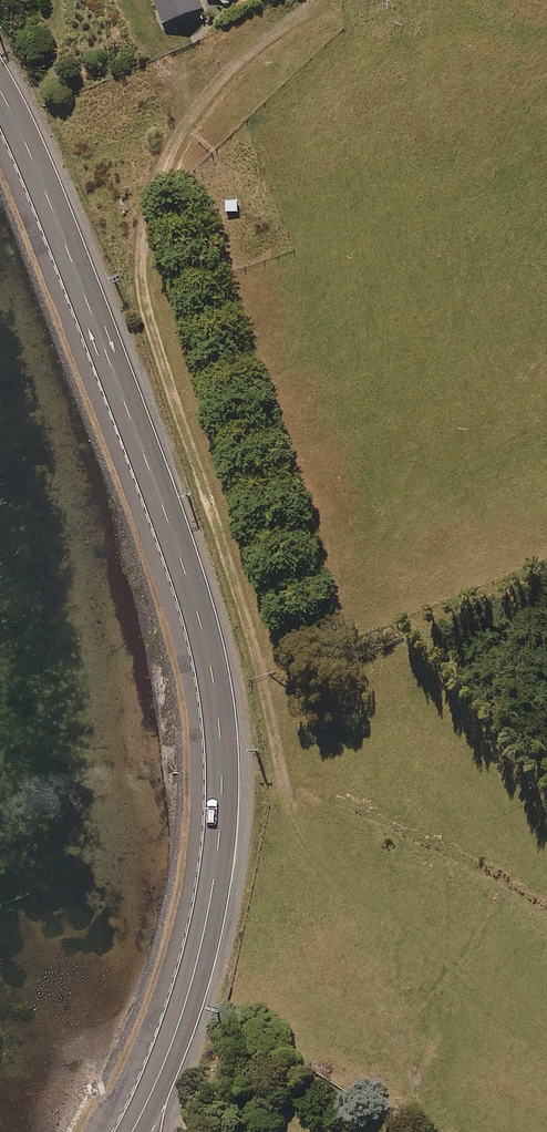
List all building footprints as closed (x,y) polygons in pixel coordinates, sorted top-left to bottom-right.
[(164,23),(201,9),(198,0),(156,0),(164,23)]
